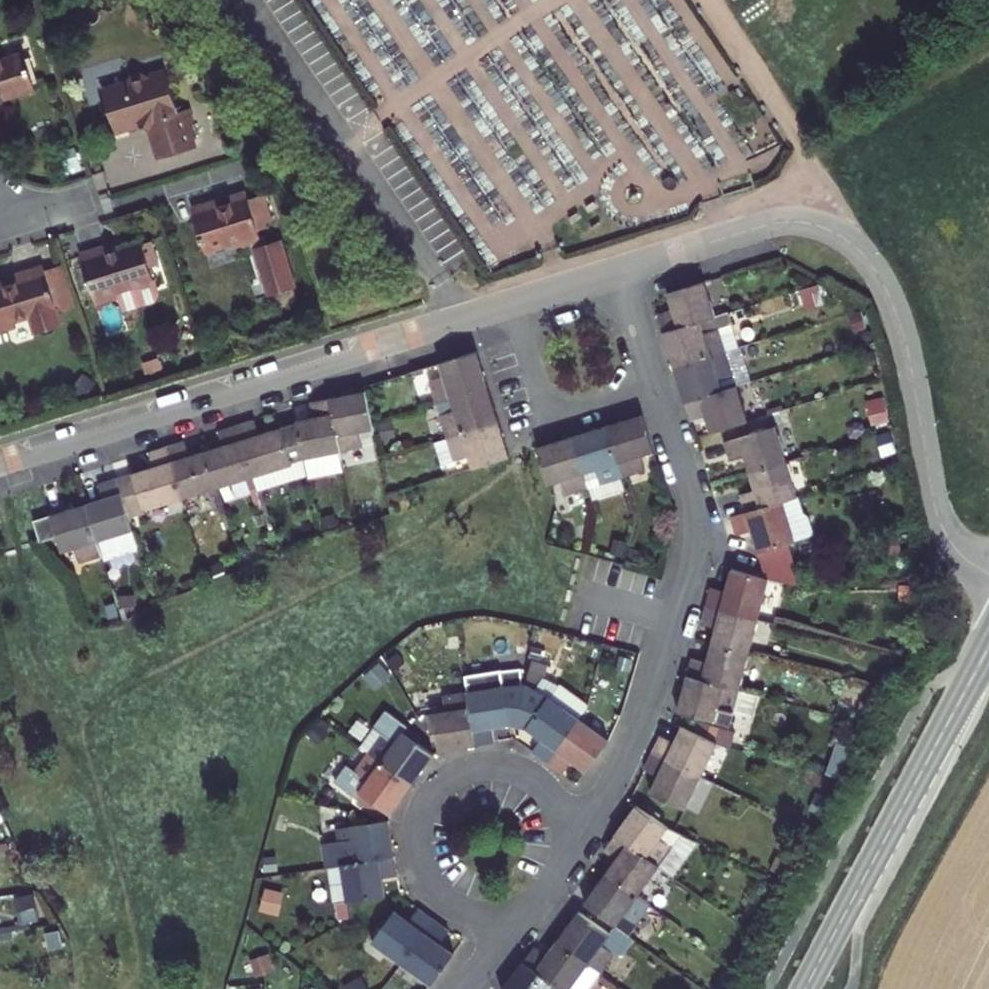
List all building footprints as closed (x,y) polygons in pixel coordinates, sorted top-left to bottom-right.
[(0,94),(1,97),(33,87),(21,48),(0,55),(0,94)] [(155,154),(193,143),(185,118),(191,116),(187,103),(181,105),(168,63),(150,69),(143,66),(134,68),(130,75),(99,85),(110,120),(119,125),(136,120),(146,125),(155,154)] [(192,101),(187,103),(191,116),(197,114),(192,101)] [(215,204),(213,198),(190,206),(203,251),(229,243),(230,245),(250,239),(268,295),(293,288),(278,240),(265,243),(263,236),(258,237),(254,225),(269,221),(260,192),(245,196),(243,189),(226,194),(228,200),(215,204)] [(104,243),(75,252),(91,306),(113,299),(111,292),(131,286),(137,289),(147,286),(148,279),(136,242),(106,252),(104,243)] [(12,318),(30,312),(32,320),(30,325),(32,329),(36,331),(50,329),(59,323),(53,305),(69,300),(57,261),(41,266),(39,262),(10,271),(12,279),(1,282),(0,279),(0,327),(13,323),(12,318)] [(657,316),(663,339),(716,322),(705,282),(667,294),(672,311),(657,316)] [(802,289),(804,306),(821,304),(819,288),(802,289)] [(663,339),(673,370),(725,355),(719,333),(733,329),(730,317),(716,322),(663,339)] [(442,403),(456,398),(487,387),(477,355),(445,365),(448,374),(434,378),(442,403)] [(725,355),(673,370),(683,405),(722,393),(718,379),(731,375),(725,355)] [(445,413),(453,436),(497,420),(487,387),(456,398),(459,408),(445,413)] [(703,417),(709,437),(745,425),(735,390),(722,393),(683,405),(688,422),(703,417)] [(335,405),(346,455),(368,451),(366,434),(375,433),(367,399),(335,405)] [(308,462),(346,455),(335,405),(316,408),(318,424),(301,428),(307,461),(308,462)] [(638,416),(605,427),(621,478),(644,471),(639,455),(650,452),(638,416)] [(474,455),(478,467),(509,457),(497,420),(453,436),(439,441),(446,464),(474,455)] [(240,430),(255,481),(296,468),(295,464),(307,461),(301,428),(263,439),(258,424),(240,430)] [(621,478),(605,427),(576,436),(590,488),(593,500),(625,492),(621,478)] [(750,475),(784,465),(773,429),(726,444),(731,462),(745,458),(750,475)] [(227,450),(210,455),(220,492),(255,481),(240,430),(223,436),(227,450)] [(548,483),(561,479),(566,495),(590,488),(576,436),(539,447),(548,483)] [(220,492),(210,455),(192,461),(188,447),(170,452),(185,502),(220,492)] [(157,472),(120,484),(130,519),(185,502),(170,452),(153,457),(157,472)] [(784,465),(750,475),(756,493),(742,497),(747,515),(795,500),(784,465)] [(109,505),(89,512),(105,560),(140,550),(130,519),(120,484),(104,488),(109,505)] [(747,515),(729,520),(735,540),(753,535),(767,582),(801,591),(788,549),(813,541),(808,522),(800,519),(795,500),(747,515)] [(105,560),(89,512),(51,524),(59,549),(63,559),(76,556),(81,571),(105,564),(105,560)] [(51,524),(25,533),(35,557),(59,549),(51,524)] [(709,589),(704,605),(754,621),(766,582),(727,570),(722,592),(709,589)] [(704,605),(701,617),(716,622),(709,644),(744,654),(754,621),(704,605)] [(690,654),(684,675),(733,690),(744,654),(709,644),(705,658),(690,654)] [(468,681),(470,697),(477,749),(501,746),(500,730),(512,729),(507,692),(521,691),(519,675),(504,677),(504,676),(468,681)] [(684,675),(674,708),(723,724),(733,690),(684,675)] [(545,765),(576,723),(539,699),(519,696),(521,691),(507,692),(512,729),(517,729),(539,742),(530,755),(545,765)] [(449,715),(438,716),(443,753),(477,749),(470,697),(447,700),(449,715)] [(365,749),(368,752),(411,784),(433,754),(417,741),(420,738),(384,712),(361,745),(365,749)] [(545,765),(558,774),(567,761),(583,772),(604,742),(576,723),(545,765)] [(660,730),(650,750),(698,774),(713,744),(704,738),(680,723),(673,736),(660,730)] [(708,728),(704,738),(713,744),(724,750),(741,755),(745,741),(708,728)] [(351,805),(357,798),(373,809),(386,818),(411,784),(368,752),(365,749),(346,777),(339,772),(327,787),(351,805)] [(698,774),(650,750),(641,766),(654,773),(647,788),(675,805),(680,804),(698,774)] [(373,809),(357,798),(351,805),(368,817),(373,809)] [(638,804),(616,834),(656,866),(682,832),(638,804)] [(386,827),(350,831),(335,832),(335,839),(319,842),(322,866),(339,865),(390,858),(386,827)] [(616,834),(605,848),(615,856),(605,870),(635,894),(656,866),(616,834)] [(343,903),(343,905),(382,899),(380,883),(392,881),(390,858),(339,865),(322,866),(327,905),(343,903)] [(635,894),(605,870),(582,900),(613,924),(626,935),(649,904),(635,894)] [(609,929),(578,905),(554,936),(584,960),(598,970),(612,953),(624,952),(634,940),(626,935),(613,924),(609,929)] [(412,910),(404,922),(388,911),(364,945),(394,967),(426,921),(412,910)] [(426,921),(394,967),(422,986),(446,953),(434,945),(442,933),(426,921)] [(584,960),(554,936),(545,949),(534,940),(523,955),(565,988),(584,960)] [(523,955),(499,986),(503,988),(566,988),(565,988),(523,955)]
